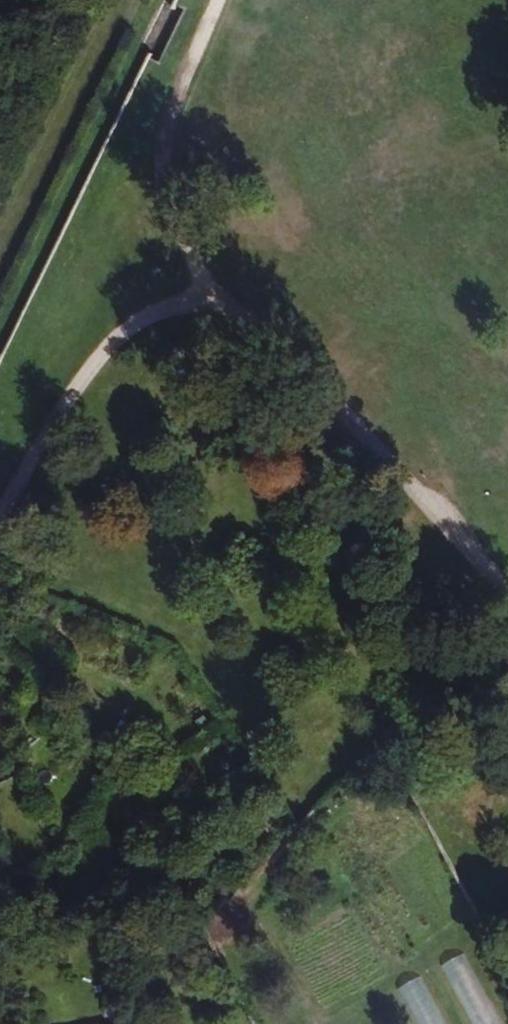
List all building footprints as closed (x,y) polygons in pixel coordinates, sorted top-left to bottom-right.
[(447,960),(471,1023),(496,1023),(469,952),(447,960)] [(399,986),(419,1023),(445,1023),(419,976),(399,986)]
